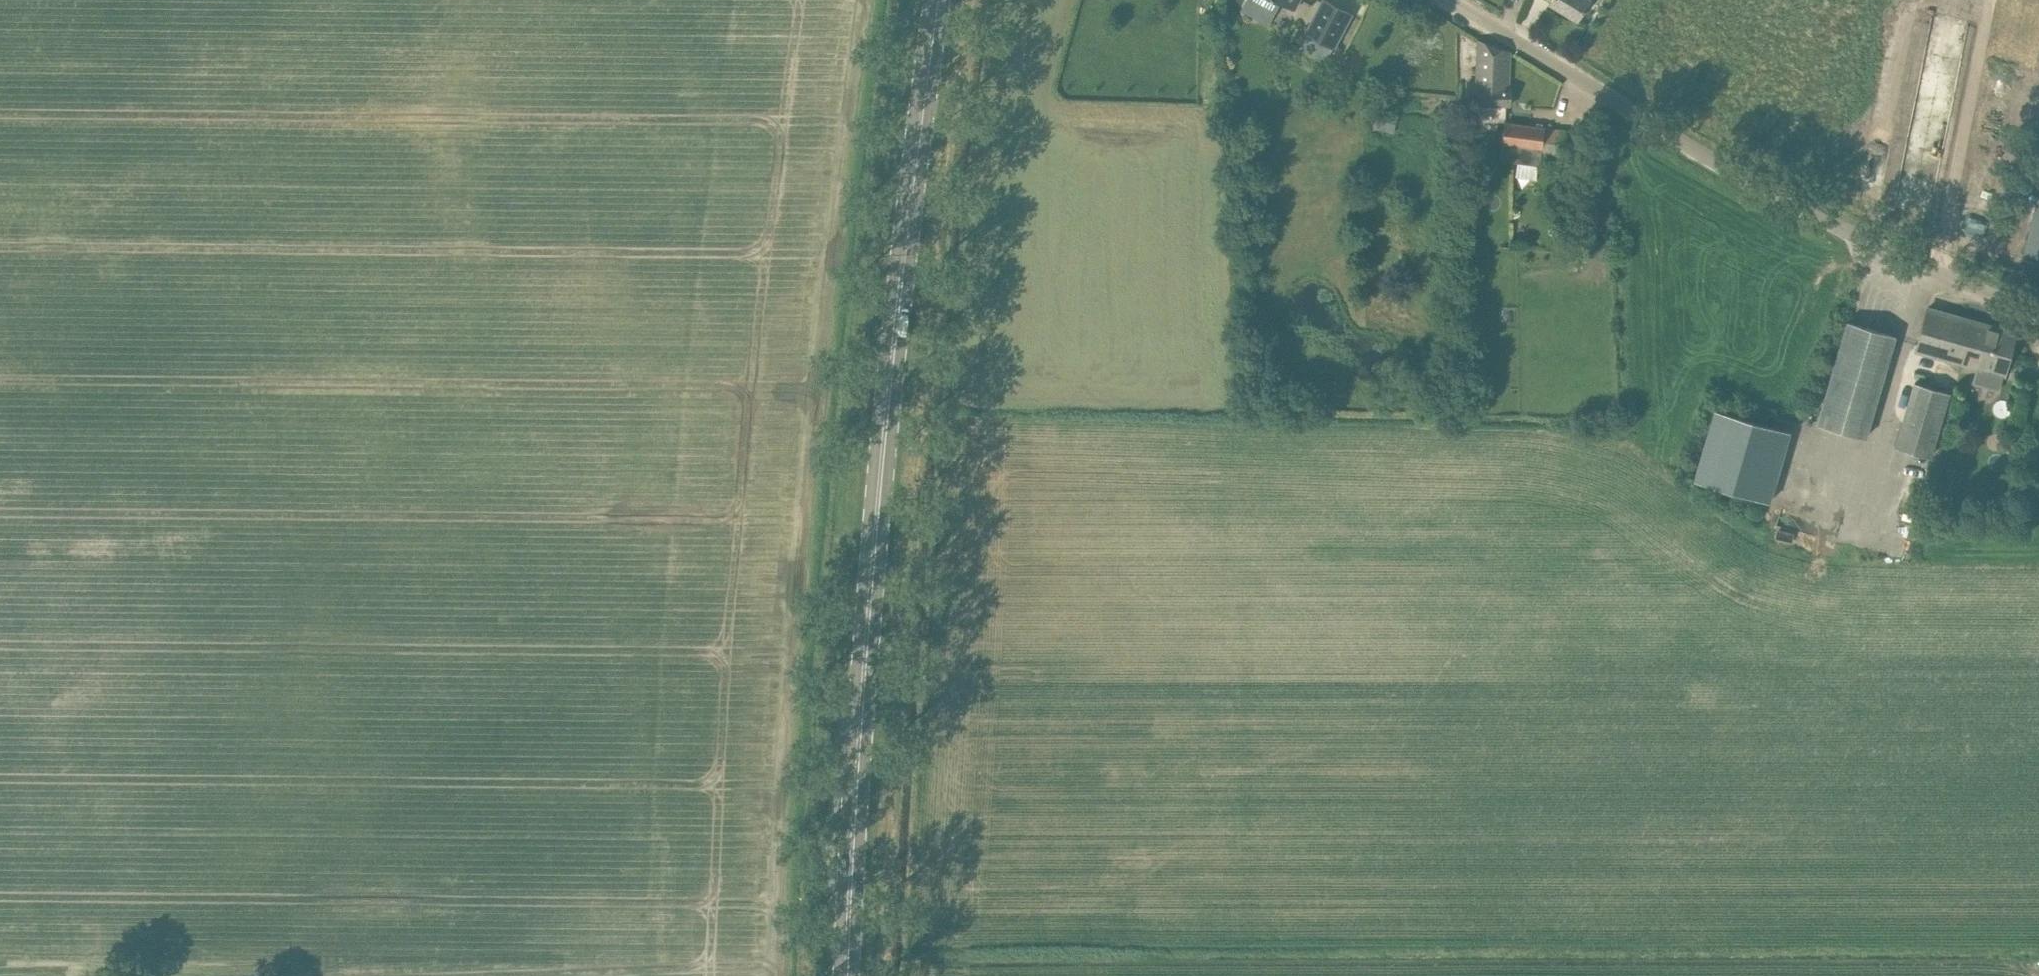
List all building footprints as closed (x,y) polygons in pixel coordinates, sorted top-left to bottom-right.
[(1294,9),(1299,0),(1277,0),(1294,9)] [(1306,33),(1334,47),(1352,12),(1329,0),(1323,0),(1306,33)] [(1549,3),(1578,20),(1588,2),(1587,1),(1588,0),(1551,0),(1549,3)] [(1509,52),(1479,40),(1477,82),(1469,81),(1469,104),(1509,104),(1510,87),(1508,87),(1509,52)] [(1941,68),(1954,72),(1959,55),(1947,51),(1941,68)] [(1374,128),(1395,130),(1397,112),(1376,109),(1374,128)] [(1575,158),(1579,132),(1566,131),(1567,130),(1506,122),(1501,156),(1562,164),(1563,157),(1575,158)] [(2024,254),(2038,258),(2038,193),(2024,254)] [(2005,374),(2010,352),(2016,332),(1927,307),(1916,349),(1984,368),(1982,375),(1987,376),(1989,369),(2005,374)] [(1817,423),(1865,437),(1895,335),(1847,321),(1817,423)] [(1931,456),(1950,393),(1914,382),(1895,444),(1931,456)] [(1713,409),(1694,479),(1771,501),(1791,431),(1713,409)] [(1943,480),(1940,492),(1958,496),(1961,484),(1943,480)]
